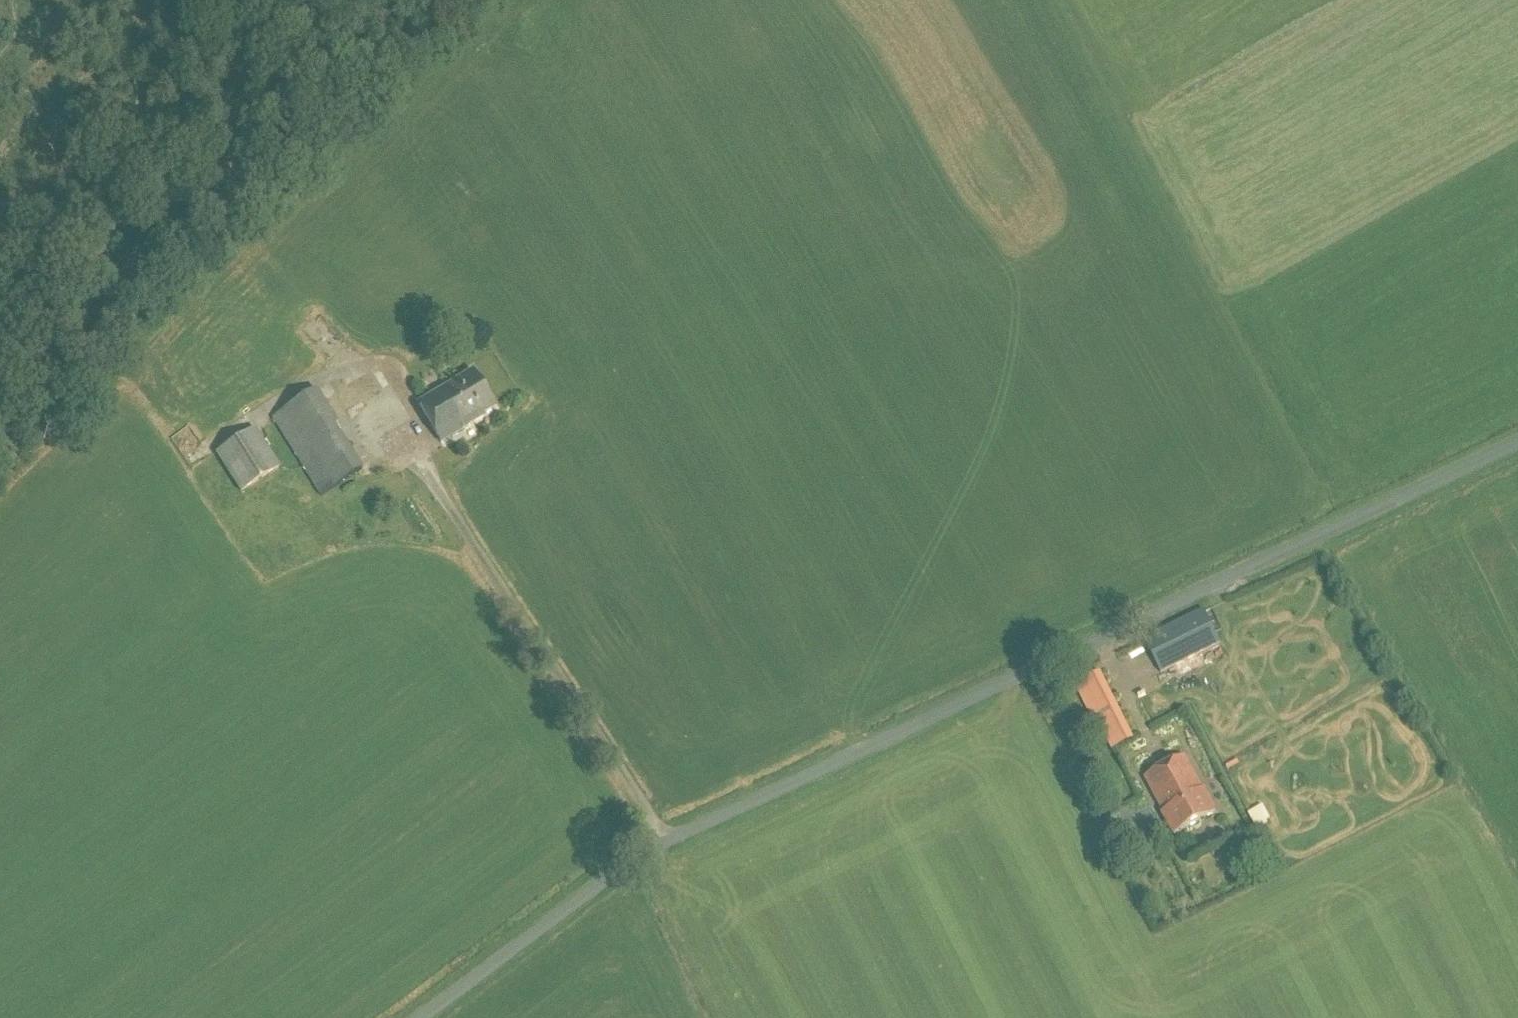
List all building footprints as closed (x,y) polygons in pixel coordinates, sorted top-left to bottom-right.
[(420,404),(440,439),(460,427),(462,430),(485,417),(484,414),(495,408),(473,370),(455,381),(456,383),(420,404)] [(272,418),(321,497),(364,470),(336,425),(339,423),(317,389),(272,418)] [(215,453),(241,493),(281,467),(256,427),(215,453)] [(1203,609),(1142,638),(1161,673),(1222,645),(1204,609),(1203,609)] [(1101,672),(1074,684),(1075,686),(1095,726),(1099,724),(1112,750),(1135,738),(1101,672)] [(1203,790),(1185,756),(1146,777),(1165,812),(1163,813),(1175,836),(1218,812),(1205,789),(1203,790)]
